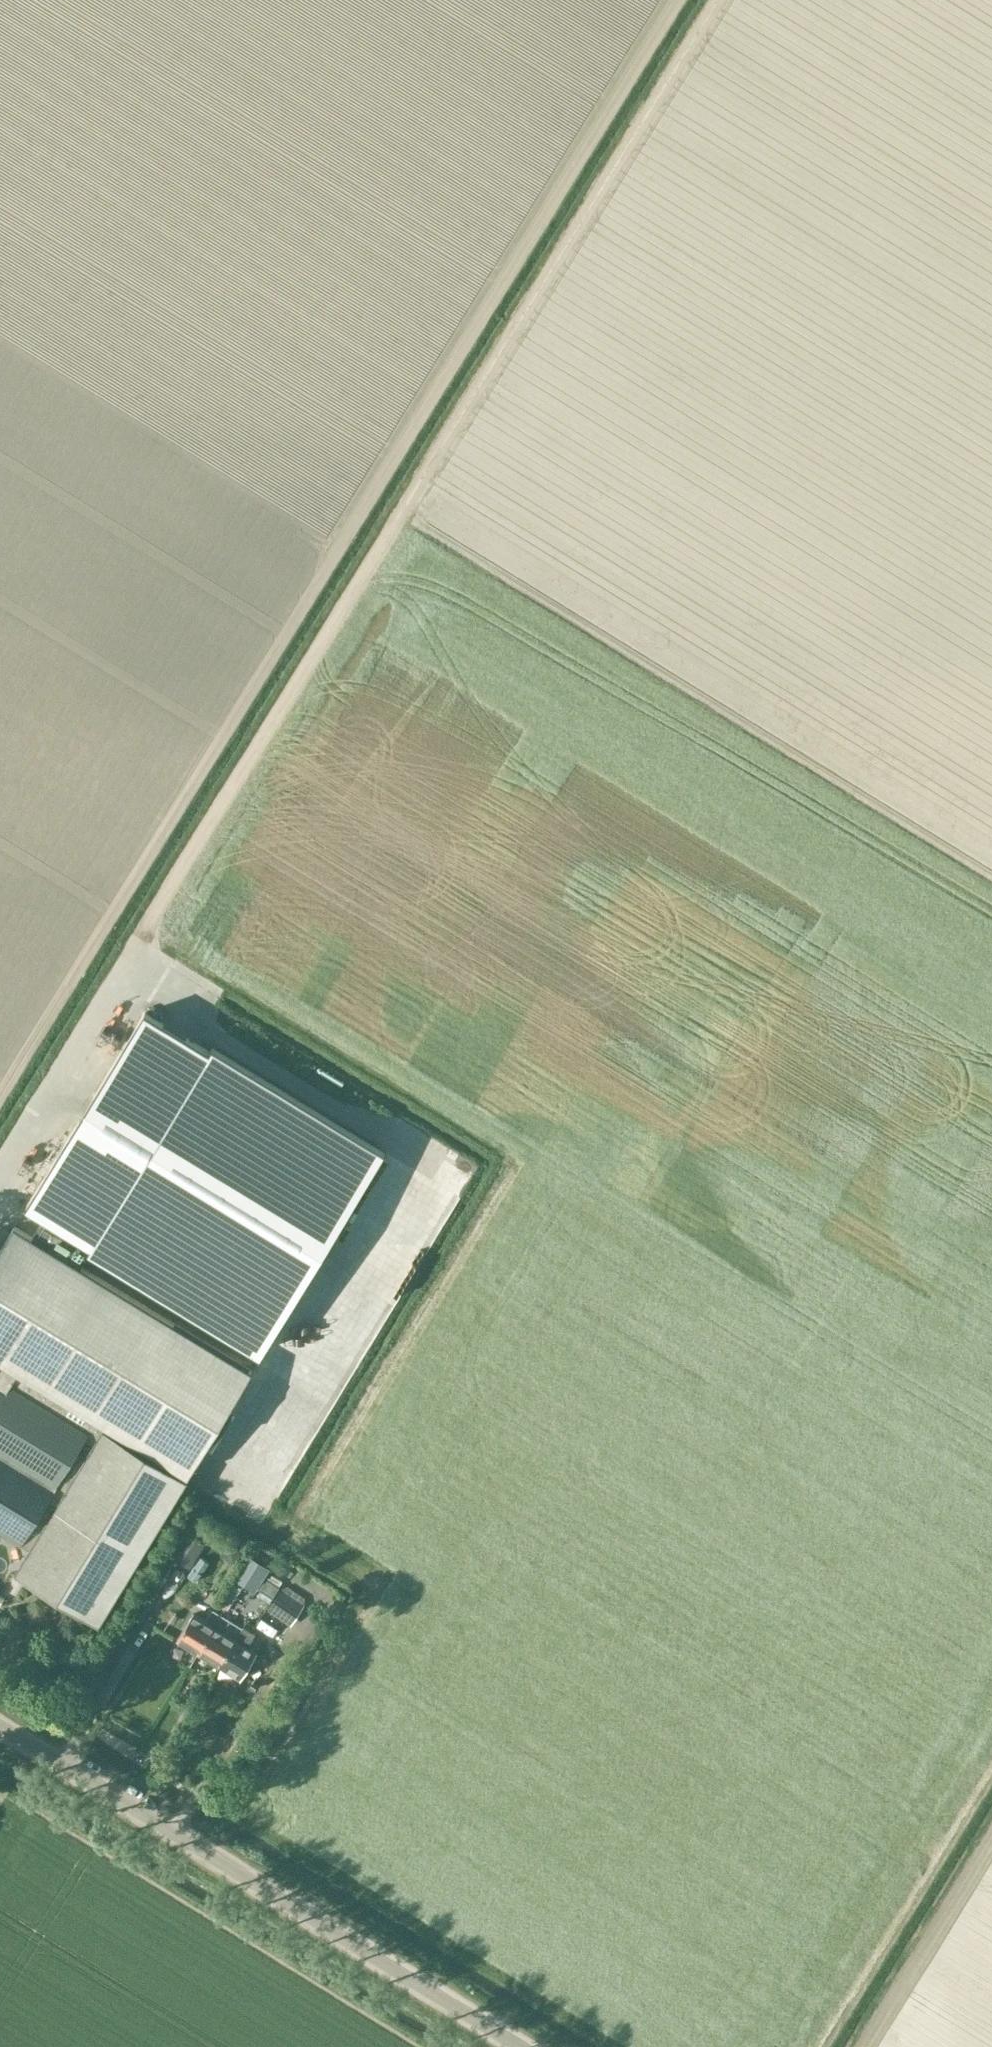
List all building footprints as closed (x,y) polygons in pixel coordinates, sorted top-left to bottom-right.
[(44,1215),(31,1236),(80,1265),(92,1245),(263,1349),(381,1156),(144,1011),(27,1205),(44,1215)] [(185,1480),(105,1431),(108,1425),(188,1474),(252,1370),(80,1265),(31,1236),(14,1225),(0,1248),(0,1532),(29,1550),(18,1569),(99,1619),(185,1480)] [(190,1567),(205,1542),(184,1530),(170,1555),(190,1567)] [(228,1582),(214,1607),(227,1614),(241,1589),(228,1582)] [(303,1603),(279,1588),(269,1606),(293,1620),(303,1603)] [(198,1652),(221,1614),(213,1609),(204,1619),(193,1613),(177,1638),(198,1652)] [(242,1627),(229,1619),(221,1614),(198,1652),(219,1664),(242,1627)] [(256,1652),(247,1646),(255,1633),(243,1625),(242,1627),(219,1664),(240,1678),(256,1652)]
